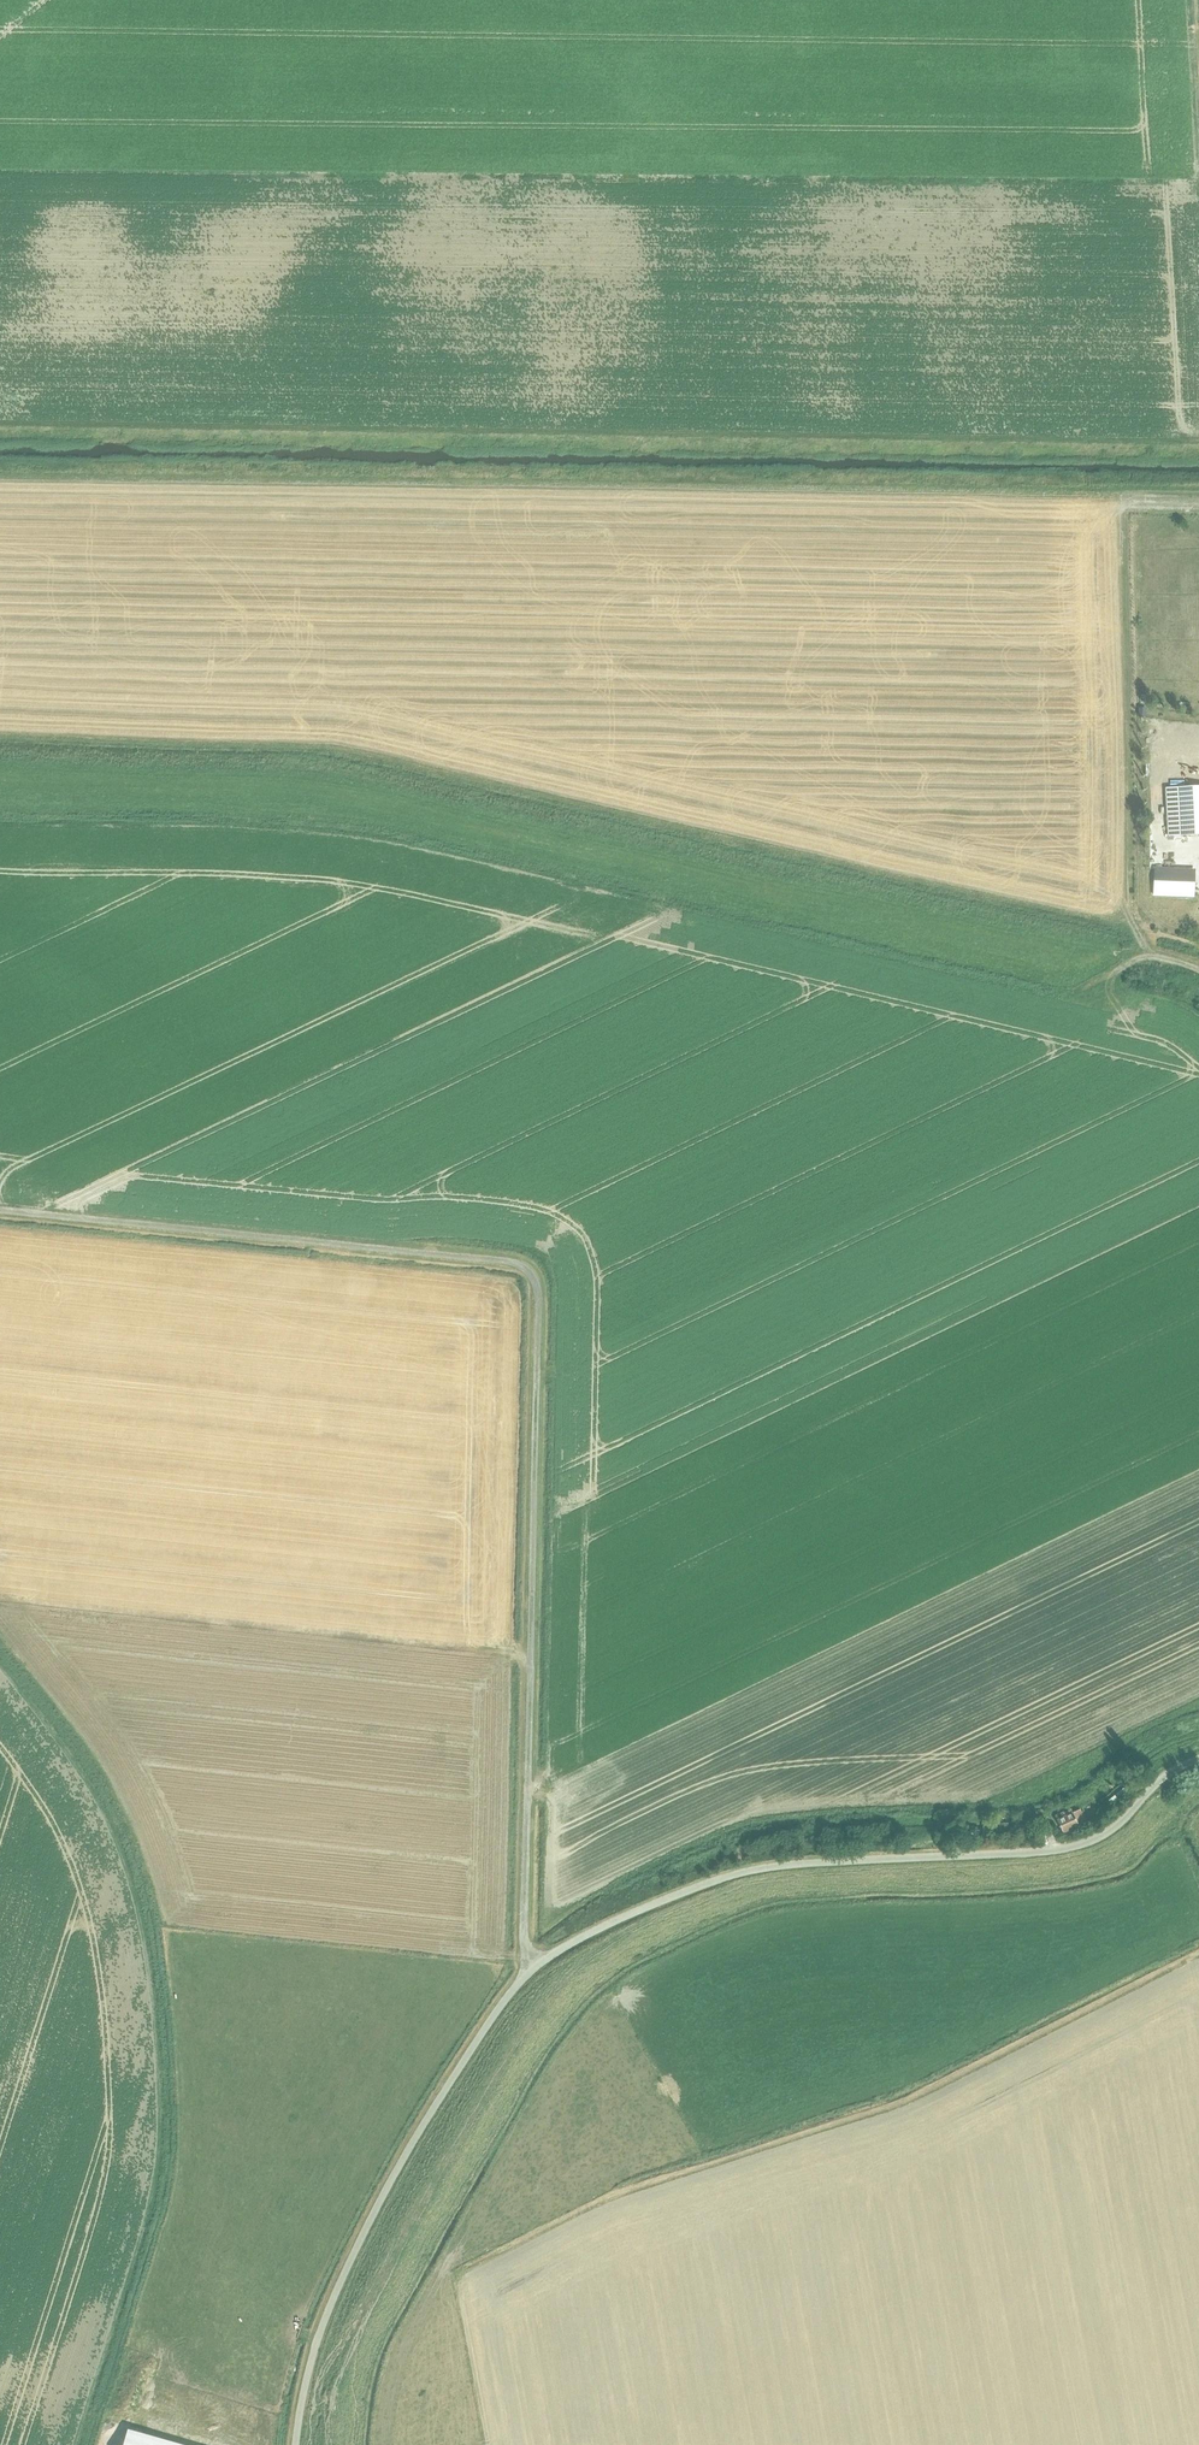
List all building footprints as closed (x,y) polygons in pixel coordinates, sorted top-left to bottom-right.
[(1166,788),(1168,837),(1198,835),(1198,786),(1183,787),(1166,788)] [(1155,869),(1154,895),(1187,896),(1188,870),(1155,869)] [(1086,1823),(1077,1806),(1061,1814),(1063,1818),(1057,1821),(1063,1834),(1086,1823)] [(1008,1833),(1008,1823),(998,1823),(999,1833),(1008,1833)] [(129,2430),(125,2442),(125,2444),(182,2444),(129,2430)]
